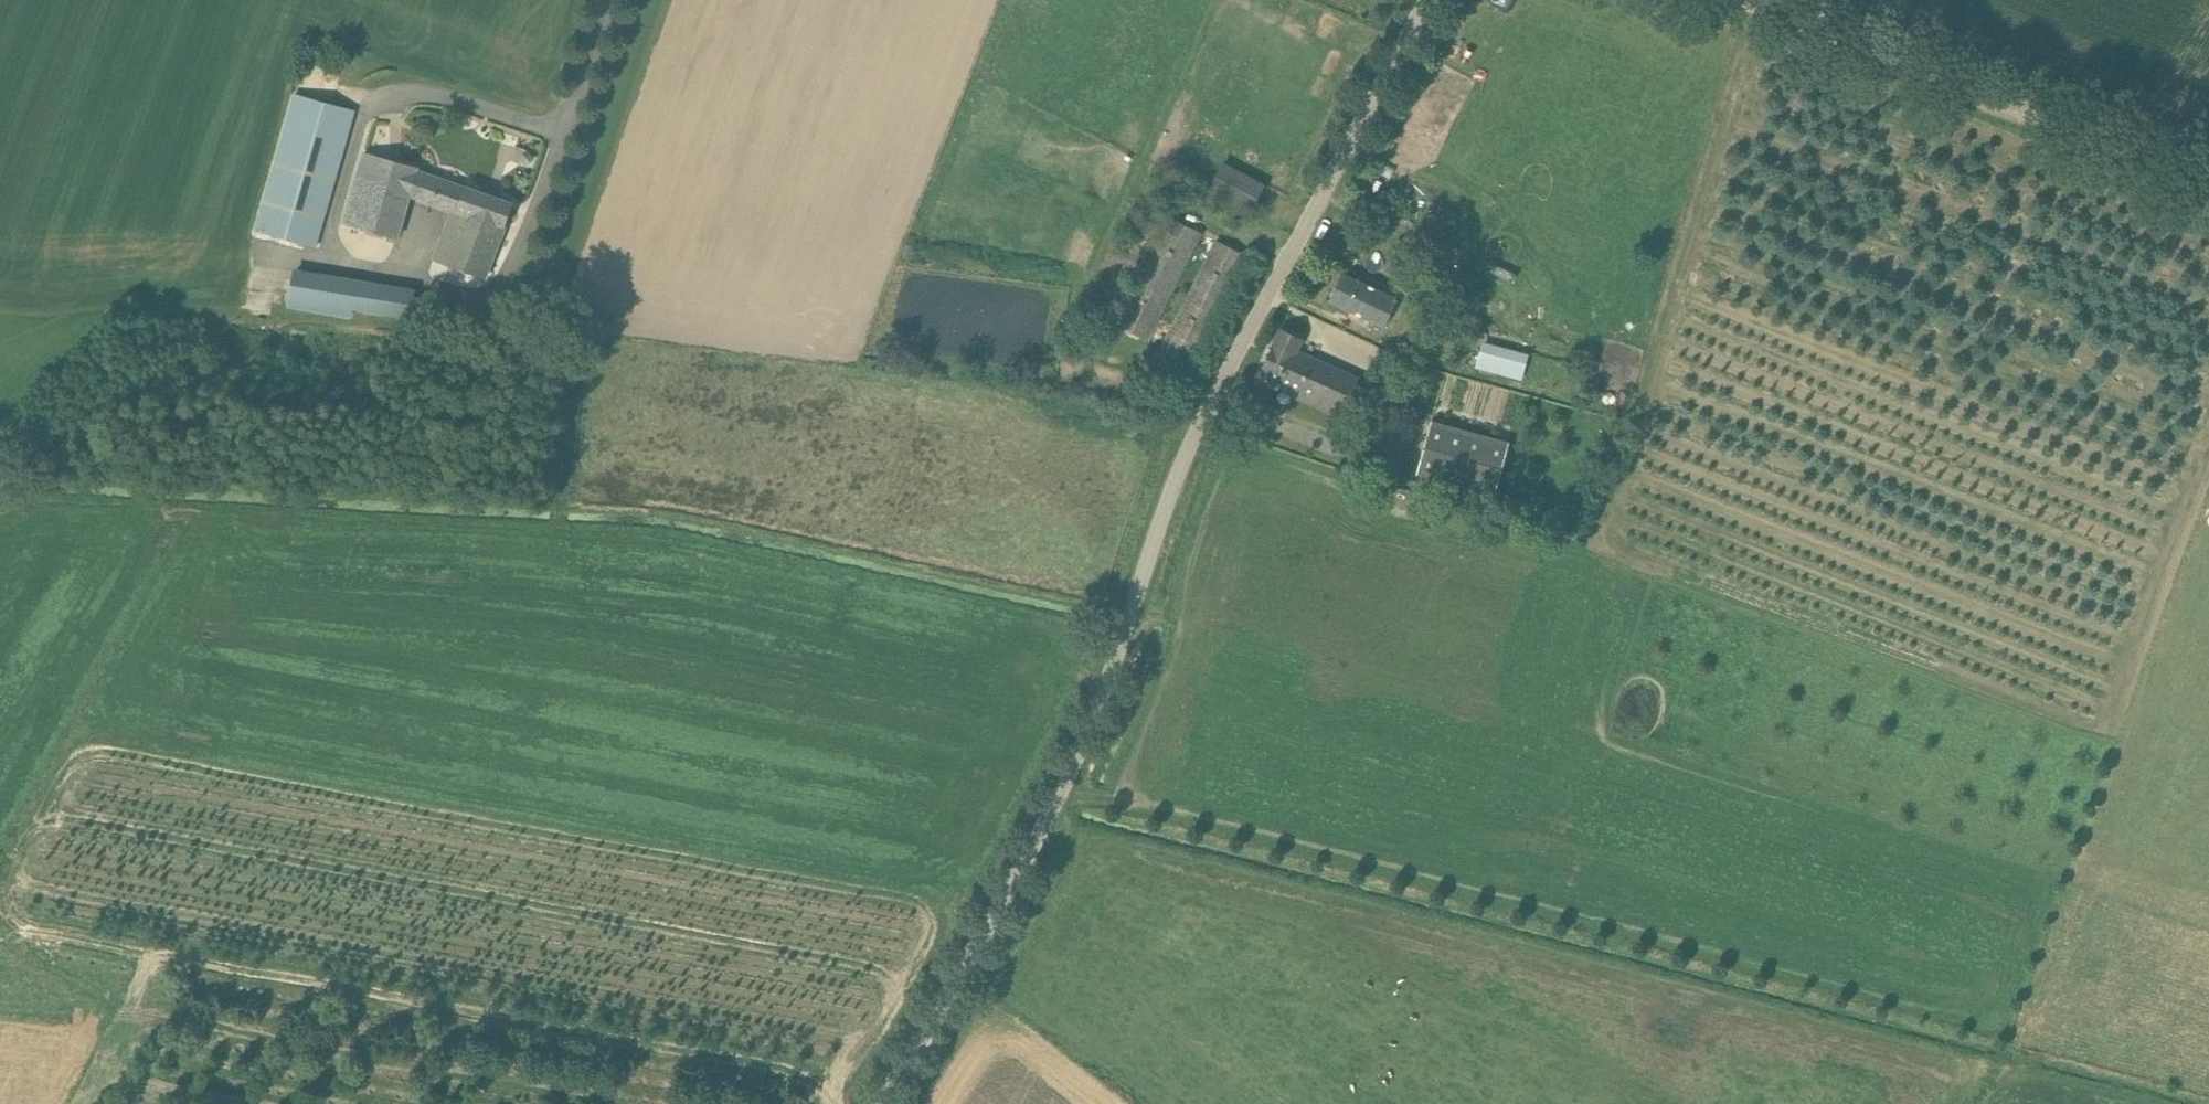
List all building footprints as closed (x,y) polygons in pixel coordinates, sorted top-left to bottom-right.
[(316,247),(355,111),(296,94),(257,230),(316,247)] [(389,158),(366,152),(345,223),(398,237),(409,194),(453,209),(434,259),(444,262),(443,263),(486,278),(514,203),(466,186),(466,187),(417,170),(418,166),(389,158)] [(531,152),(521,153),(522,165),(532,164),(531,152)] [(1265,185),(1224,164),(1211,187),(1252,209),(1265,185)] [(1148,339),(1202,233),(1170,217),(1117,323),(1148,339)] [(1245,255),(1226,245),(1218,241),(1163,347),(1191,362),(1245,255)] [(1342,273),(1329,301),(1349,310),(1385,327),(1398,299),(1362,282),(1342,273)] [(415,290),(389,286),(385,312),(410,317),(415,290)] [(1304,338),(1301,337),(1281,328),(1257,379),(1278,388),(1341,419),(1359,379),(1298,350),(1304,338)] [(1490,343),(1487,371),(1528,377),(1532,349),(1490,343)] [(1418,475),(1494,496),(1510,443),(1432,421),(1418,475)]
